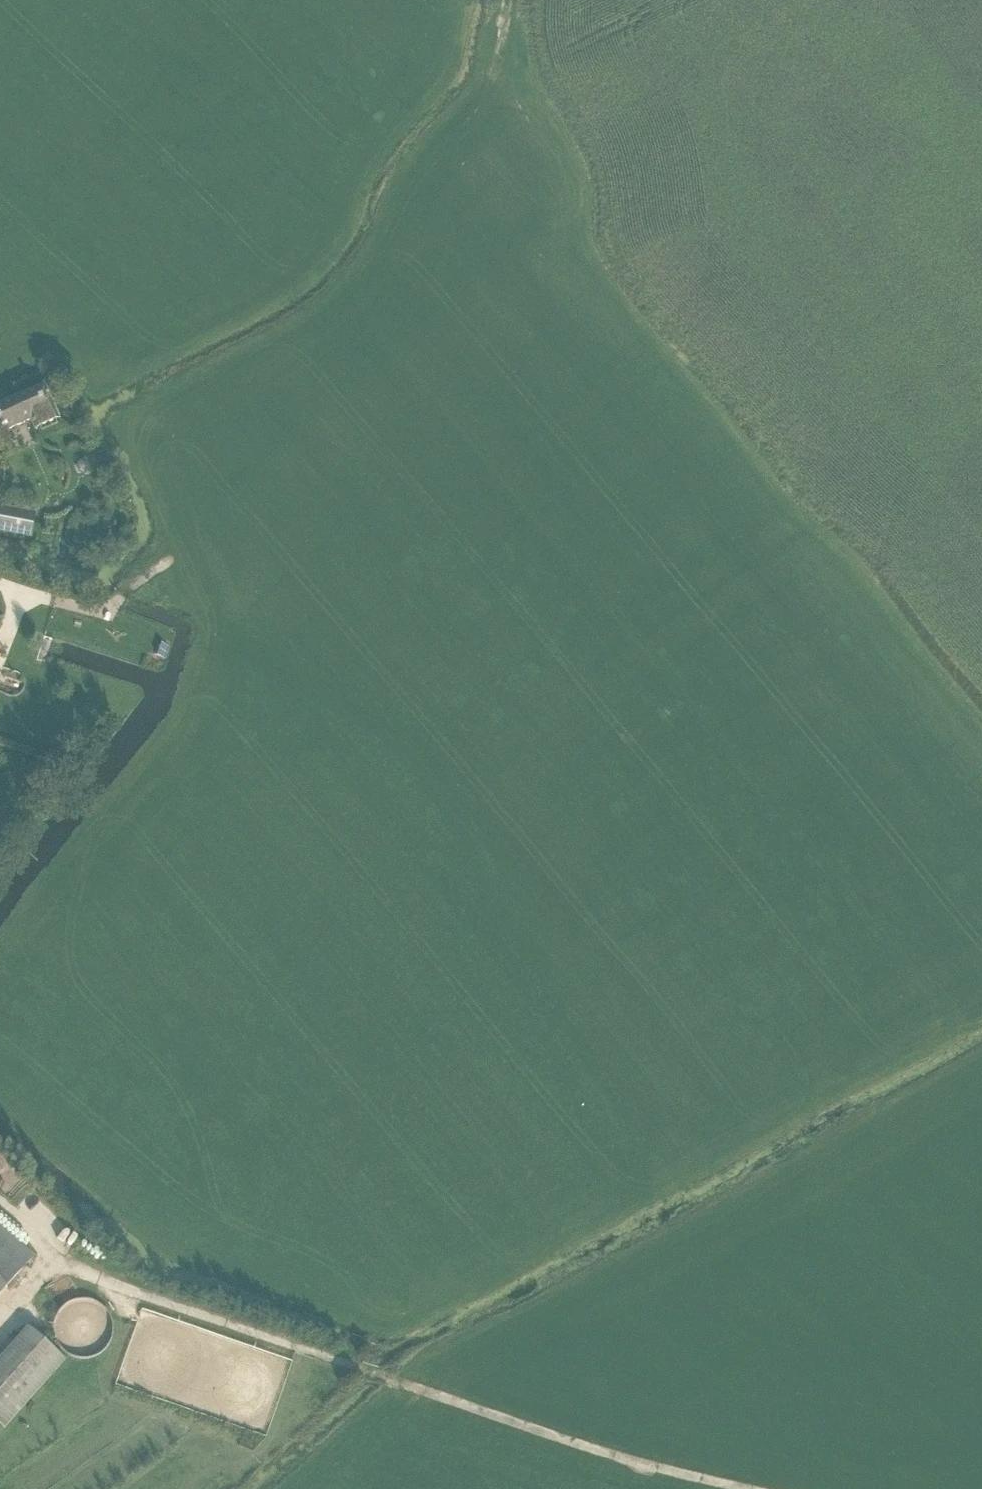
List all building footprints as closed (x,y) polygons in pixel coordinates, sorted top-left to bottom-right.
[(46,380),(0,401),(0,432),(13,426),(30,419),(35,430),(59,419),(54,408),(58,406),(46,380)] [(36,512),(0,505),(0,530),(31,536),(36,512)] [(33,1256),(0,1226),(0,1293),(33,1256)] [(103,1350),(108,1345),(111,1339),(113,1331),(113,1325),(111,1318),(107,1311),(102,1306),(95,1302),(88,1299),(82,1299),(75,1300),(69,1302),(64,1306),(59,1311),(56,1316),(54,1321),(54,1324),(54,1327),(54,1330),(54,1334),(55,1338),(56,1341),(59,1346),(62,1349),(66,1353),(70,1355),(75,1357),(80,1358),(87,1358),(93,1357),(98,1354),(103,1350)] [(0,1358),(0,1423),(4,1427),(65,1360),(29,1327),(0,1358)]
